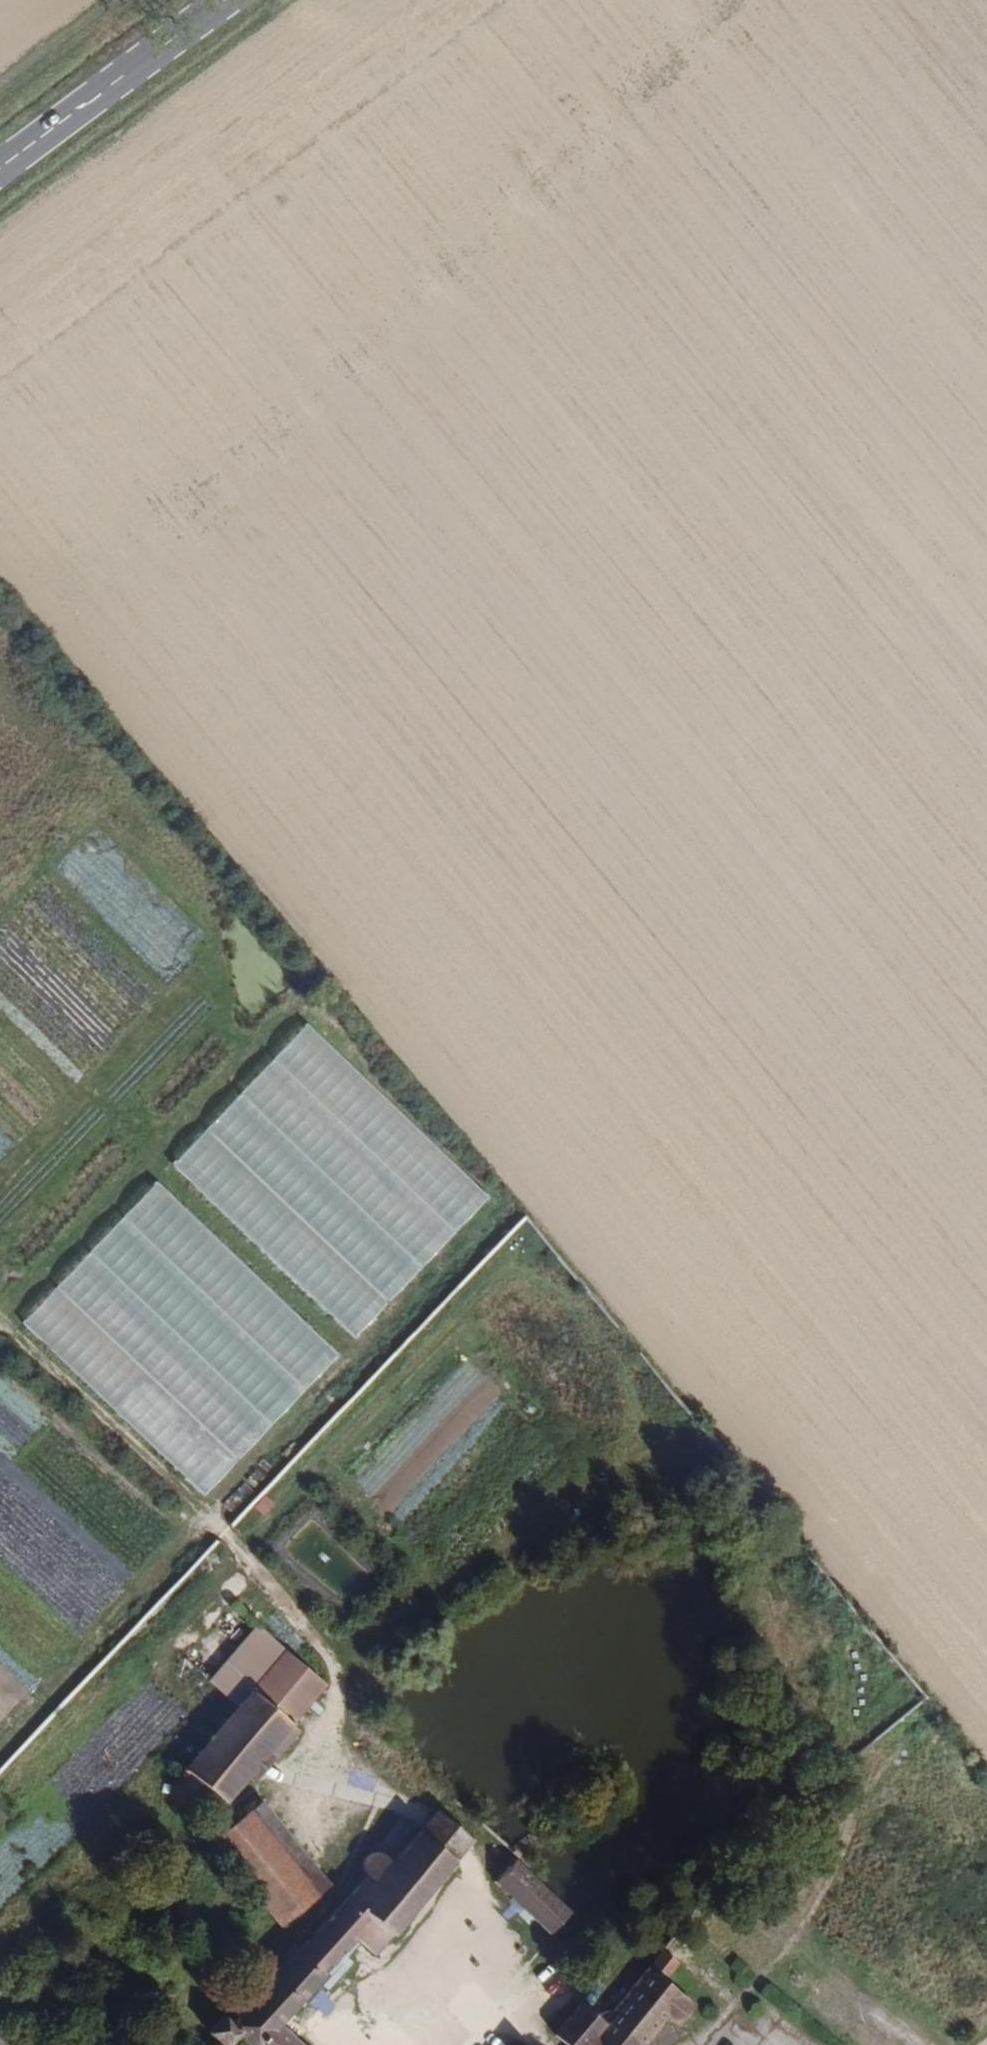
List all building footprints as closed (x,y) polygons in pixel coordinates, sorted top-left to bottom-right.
[(490,1197),(305,1021),(17,1322),(203,1498),(490,1197)] [(270,1700),(301,1664),(272,1638),(225,1693),(253,1717),(225,1749),(212,1736),(199,1752),(212,1762),(197,1778),(211,1790),(198,1805),(215,1820),(229,1806),(240,1817),(255,1810),(271,1796),(263,1790),(268,1784),(276,1790),(319,1743),(311,1736),(270,1700)] [(341,1700),(301,1664),(270,1700),(311,1736),(341,1700)] [(336,1896),(270,1817),(223,1855),(291,1935),(336,1896)] [(490,1858),(458,1828),(442,1848),(473,1876),(490,1858)] [(294,2040),(374,1952),(393,1968),(473,1876),(442,1848),(422,1831),(364,1896),(369,1901),(344,1932),(310,1966),(238,2044),(299,2044),(294,2040)] [(566,1896),(538,1872),(516,1898),(571,1947),(587,1929),(559,1905),(566,1896)] [(684,1955),(625,2031),(606,2015),(582,2044),(678,2044),(692,2027),(701,2034),(717,2011),(683,1985),(698,1966),(684,1955)]
